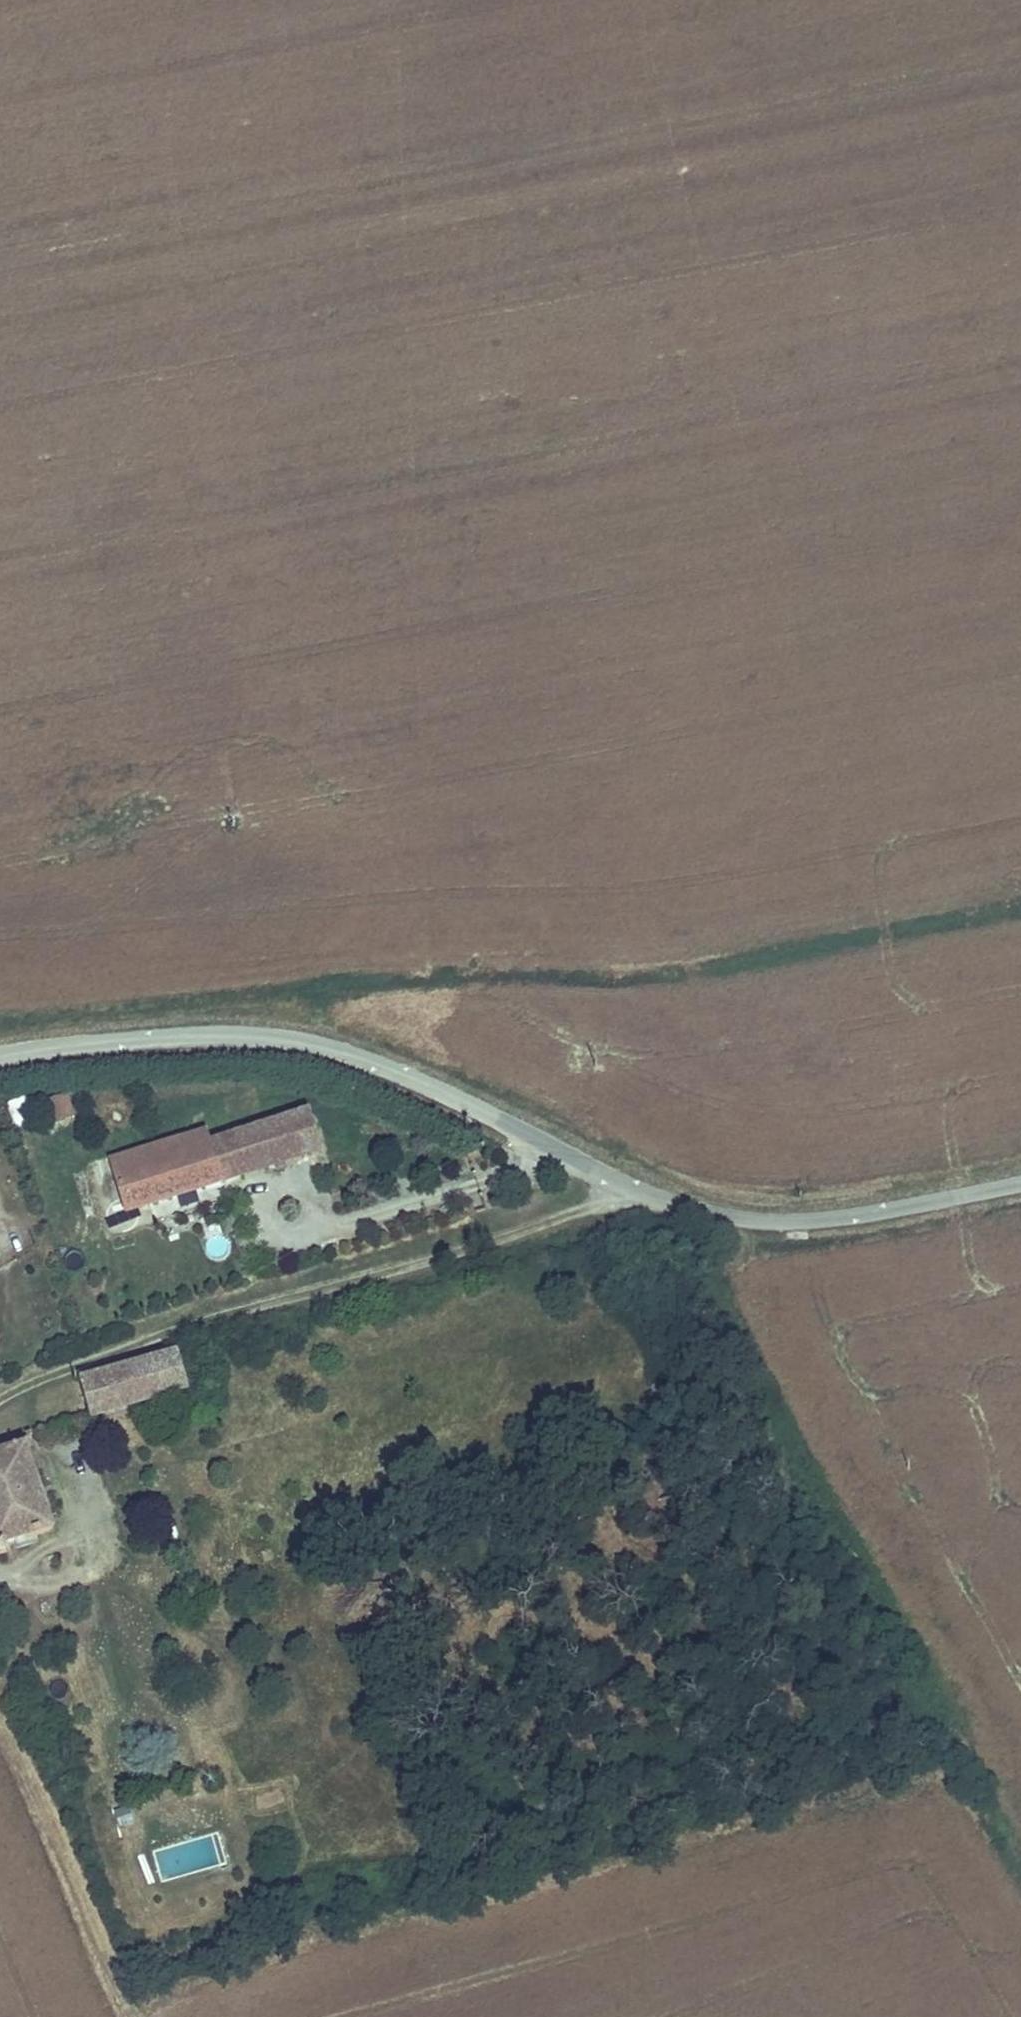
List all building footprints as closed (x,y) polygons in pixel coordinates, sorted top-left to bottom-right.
[(42,1127),(72,1127),(72,1094),(41,1094),(42,1127)] [(205,1146),(201,1134),(105,1164),(120,1212),(314,1153),(302,1115),(205,1146)] [(81,1379),(92,1414),(191,1384),(179,1349),(81,1379)] [(5,1541),(55,1523),(26,1441),(0,1449),(0,1543),(5,1541)] [(113,1807),(121,1828),(135,1823),(127,1802),(113,1807)]
